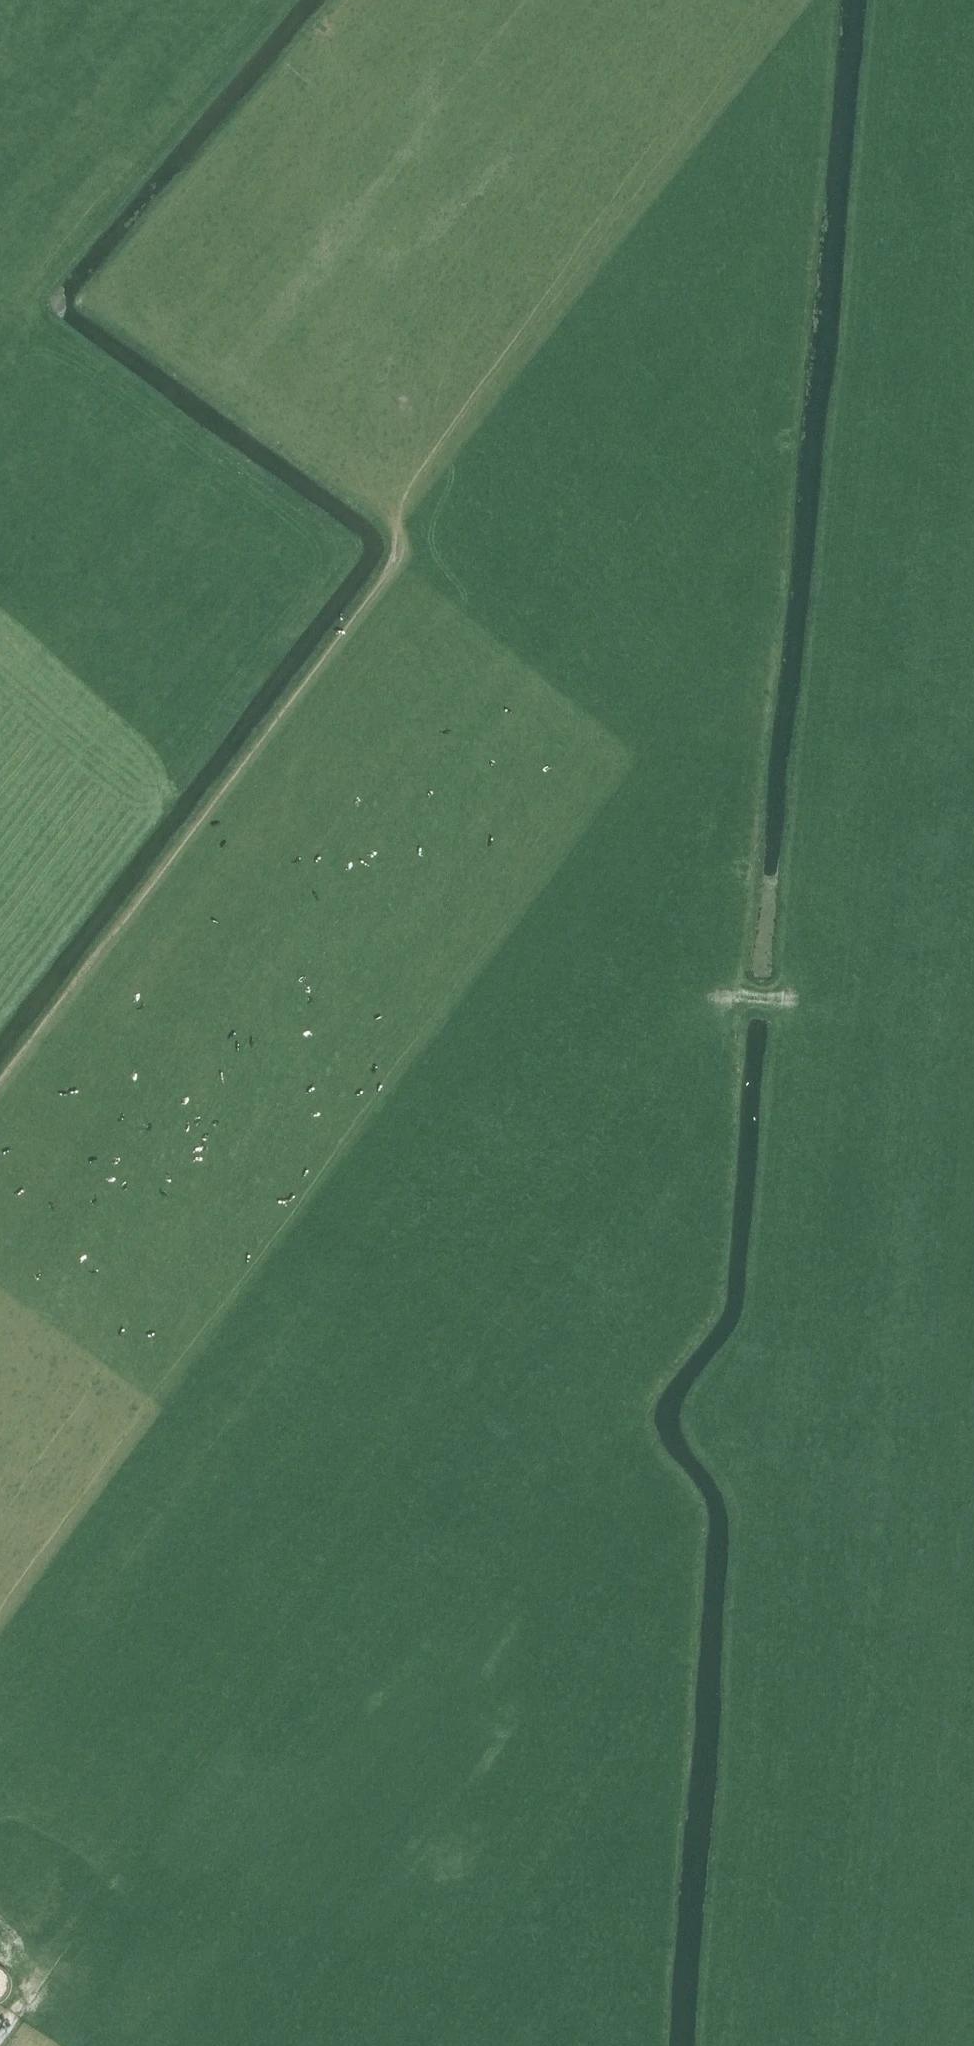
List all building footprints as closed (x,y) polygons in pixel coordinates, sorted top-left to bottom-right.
[(10,1977),(9,1970),(5,1963),(1,1960),(0,1959),(0,1994),(4,1991),(8,1984),(10,1977)]
